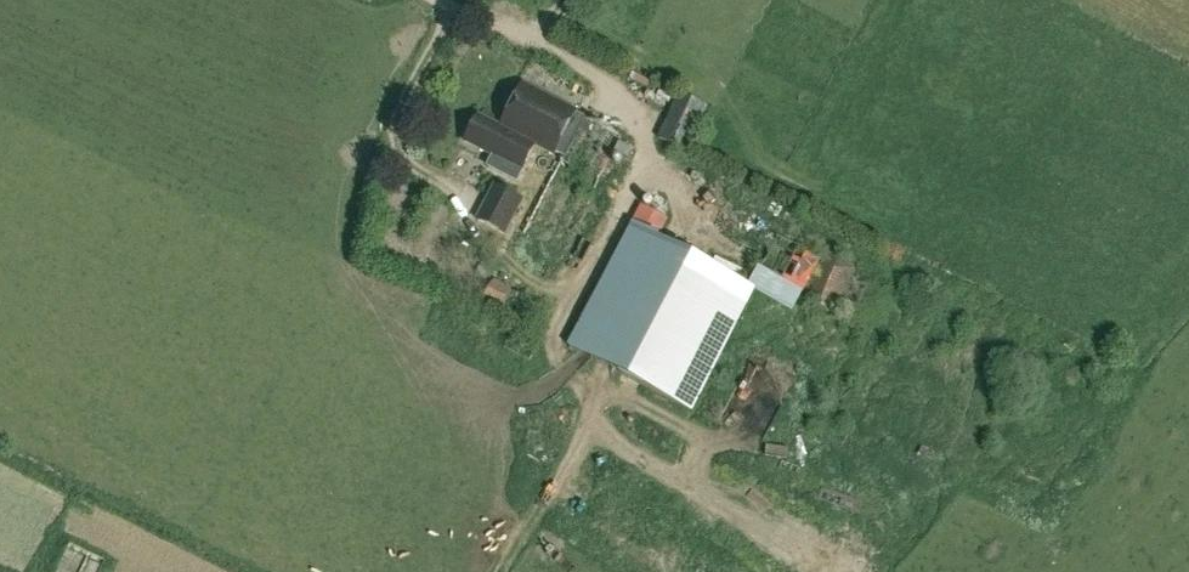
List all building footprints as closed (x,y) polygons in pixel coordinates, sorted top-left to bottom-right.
[(629,83),(624,94),(645,103),(650,92),(629,83)] [(525,91),(505,131),(504,133),(479,120),(467,144),(486,154),(477,173),(499,183),(502,176),(498,174),(503,163),(507,164),(510,157),(524,163),(534,142),(550,149),(563,156),(523,235),(561,254),(621,138),(568,112),(525,91)] [(691,145),(707,107),(677,94),(657,141),(692,156),(696,147),(691,145)] [(507,235),(525,199),(495,184),(477,220),(507,235)] [(690,412),(754,290),(656,239),(666,220),(642,207),(568,347),(690,412)] [(798,288),(815,256),(775,236),(759,267),(798,288)] [(833,320),(854,271),(823,257),(802,306),(833,320)] [(487,275),(479,295),(522,314),(531,293),(487,275)] [(775,367),(762,379),(774,391),(787,379),(775,367)]
